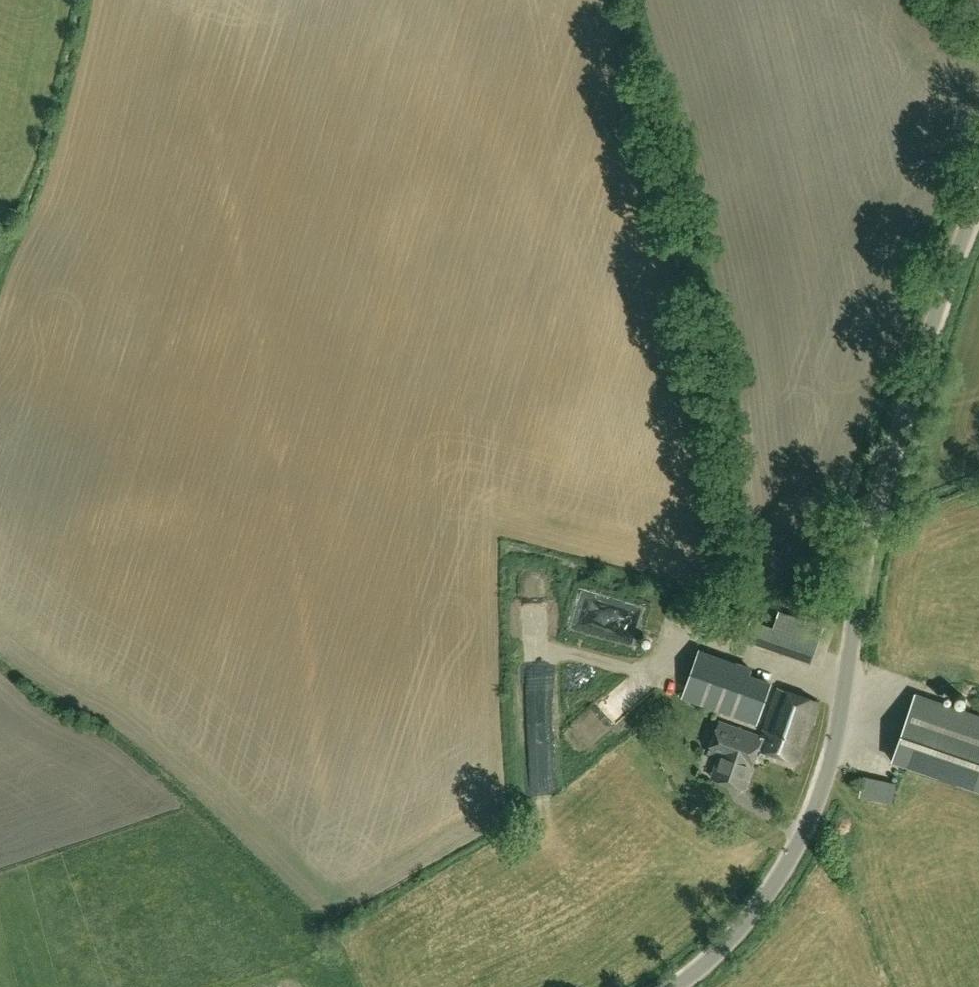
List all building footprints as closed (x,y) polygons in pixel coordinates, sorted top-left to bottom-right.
[(798,624),(798,627),(757,627),(757,643),(824,645),(825,624),(798,624)] [(752,670),(699,651),(682,698),(758,725),(772,686),(749,678),(752,670)] [(593,675),(578,675),(578,689),(593,689),(593,675)] [(778,686),(763,735),(759,748),(800,762),(820,701),(778,686)] [(904,689),(889,736),(978,765),(978,713),(904,689)] [(710,753),(718,756),(710,778),(745,789),(759,748),(763,735),(720,721),(710,753)] [(889,803),(894,785),(863,777),(858,795),(889,803)] [(864,851),(854,855),(862,873),(872,869),(864,851)]
